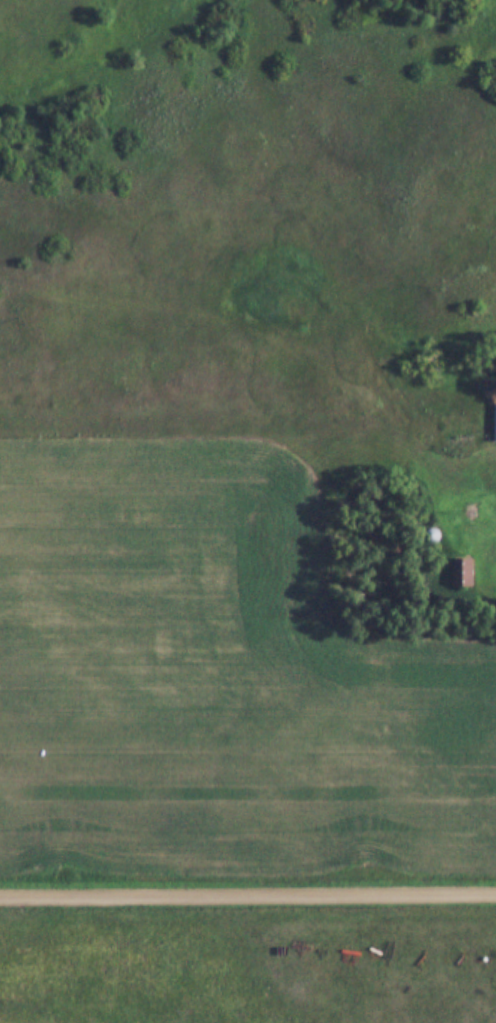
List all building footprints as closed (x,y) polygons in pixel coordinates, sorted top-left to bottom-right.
[(459,572),(458,544),(478,543),(478,572),(459,572)] [(473,562),(453,562),(453,589),(473,589),(473,562)]
